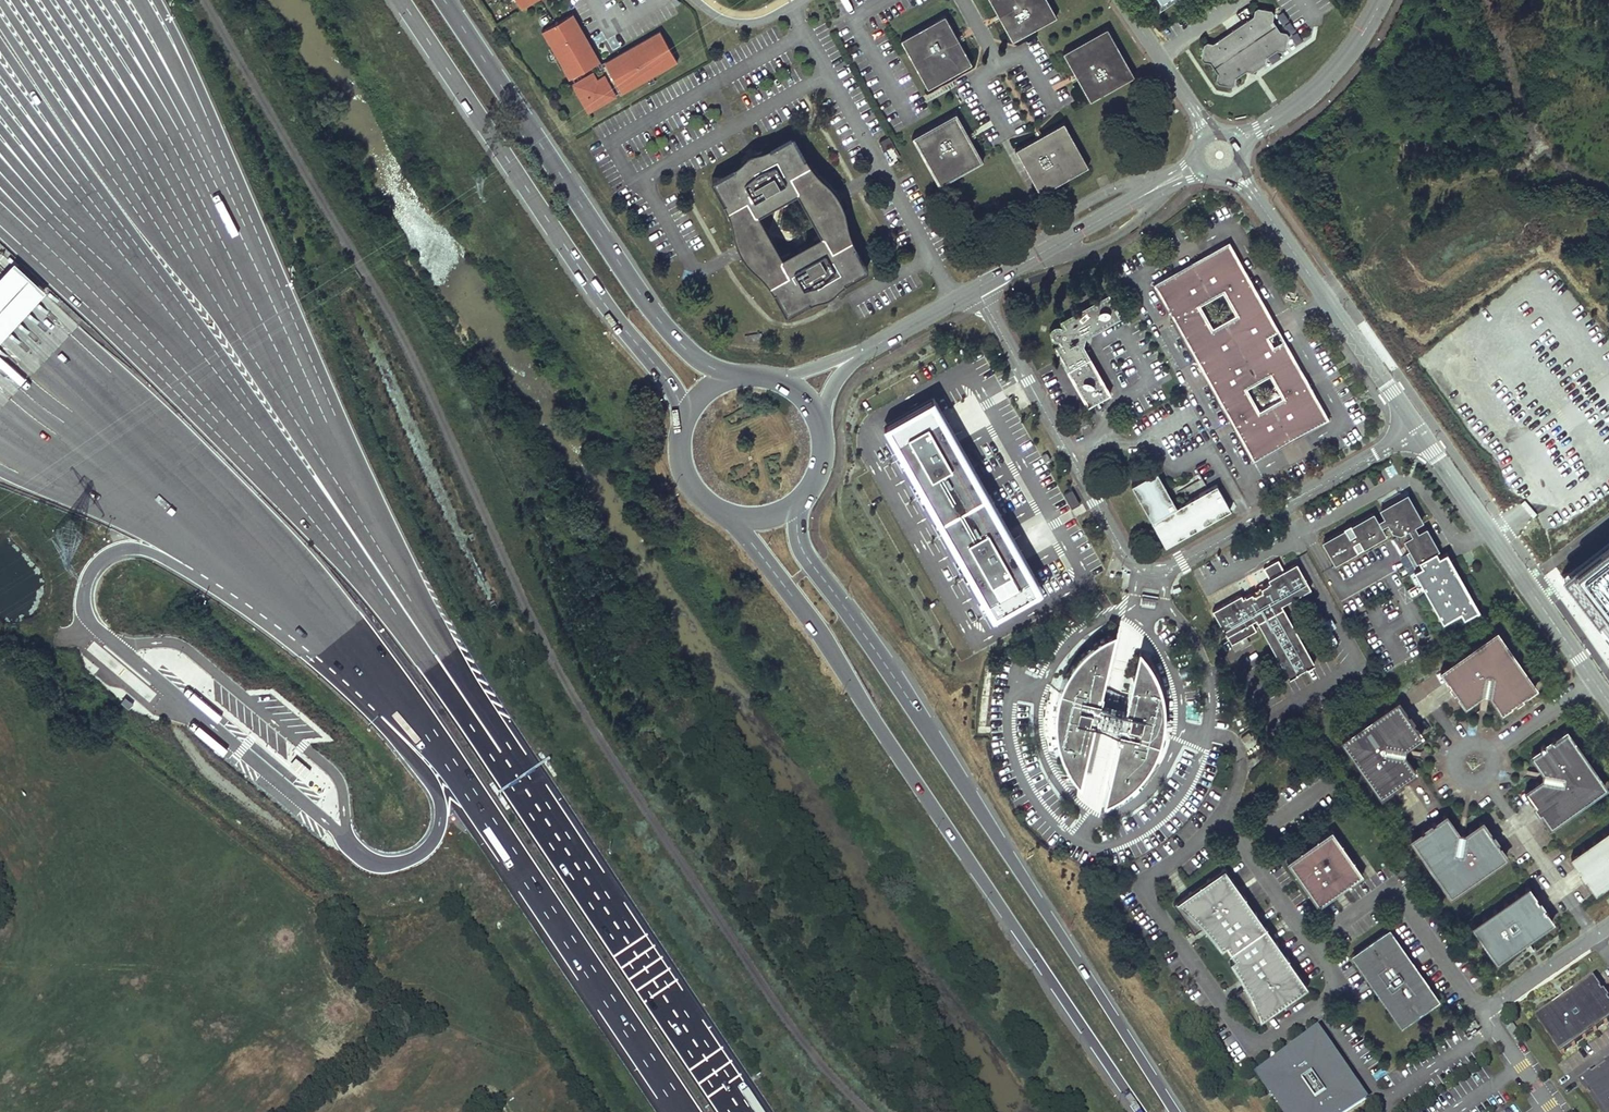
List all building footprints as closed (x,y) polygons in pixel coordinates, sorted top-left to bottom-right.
[(1013,39),(1056,16),(1047,0),(991,0),(1013,39)] [(1236,76),(1246,69),(1248,60),(1261,64),(1265,61),(1266,55),(1276,49),(1281,50),(1286,47),(1289,34),(1286,31),(1279,29),(1272,19),(1274,12),(1271,9),(1257,6),(1253,8),(1253,14),(1231,28),(1212,41),(1207,40),(1203,43),(1200,56),(1203,60),(1209,61),(1216,72),(1215,79),(1218,82),(1231,85),(1235,82),(1236,76)] [(573,12),(571,13),(598,61),(600,61),(573,12)] [(598,61),(571,13),(544,28),(571,76),(598,61)] [(944,14),(901,39),(928,87),(971,63),(944,14)] [(1107,27),(1063,52),(1090,99),(1134,75),(1107,27)] [(568,78),(571,76),(544,28),(541,30),(568,78)] [(620,90),(677,58),(661,31),(605,63),(620,90)] [(677,58),(620,90),(621,92),(678,61),(677,58)] [(1251,70),(1261,64),(1248,60),(1246,69),(1251,70)] [(593,72),(572,83),(588,111),(616,95),(604,74),(597,78),(593,72)] [(956,112),(912,136),(938,184),(982,159),(956,112)] [(1063,121),(1015,148),(1040,191),(1087,165),(1063,121)] [(792,131),(710,177),(736,224),(740,221),(747,235),(765,225),(758,211),(797,190),(804,204),(822,194),(814,180),(818,178),(792,131)] [(1121,134),(1112,139),(1117,149),(1126,144),(1121,134)] [(888,135),(879,140),(884,149),(893,144),(888,135)] [(804,204),(812,218),(830,208),(838,223),(842,220),(818,178),(814,180),(822,194),(804,204)] [(869,268),(842,220),(838,223),(830,208),(812,218),(820,232),(782,254),(773,239),(755,249),(763,264),(760,266),(786,314),(869,268)] [(736,224),(760,266),(763,264),(755,249),(773,239),(765,225),(747,235),(740,221),(736,224)] [(1228,246),(1153,288),(1171,320),(1231,427),(1252,465),(1327,423),(1244,276),(1228,246)] [(0,276),(0,341),(47,291),(14,261),(0,276)] [(1121,316),(1107,293),(1060,320),(1063,325),(1061,327),(1059,326),(1055,325),(1052,326),(1050,328),(1050,332),(1050,335),(1051,337),(1053,339),(1057,340),(1058,344),(1053,346),(1067,370),(1086,406),(1110,395),(1089,357),(1082,345),(1085,336),(1121,316)] [(957,438),(929,390),(874,422),(901,469),(924,509),(945,547),(969,589),(983,612),(1038,580),(1025,558),(1001,515),(979,477),(957,438)] [(1036,446),(1040,454),(1045,452),(1040,444),(1036,446)] [(1050,461),(1046,454),(1041,456),(1045,463),(1050,461)] [(1155,470),(1131,484),(1164,545),(1230,509),(1215,483),(1176,506),(1155,470)] [(1065,494),(1071,507),(1079,504),(1073,490),(1065,494)] [(1324,539),(1323,544),(1333,561),(1337,562),(1355,552),(1355,548),(1352,542),(1357,539),(1360,545),(1365,546),(1383,536),(1384,531),(1381,526),(1386,523),(1390,529),(1403,532),(1408,529),(1411,535),(1405,538),(1404,543),(1414,561),(1418,561),(1419,561),(1422,566),(1414,570),(1441,621),(1459,611),(1462,617),(1475,610),(1476,612),(1478,611),(1451,562),(1447,564),(1442,556),(1432,561),(1429,555),(1436,551),(1437,547),(1427,529),(1422,528),(1418,531),(1415,525),(1420,523),(1420,518),(1412,503),(1407,502),(1408,499),(1402,497),(1401,500),(1395,499),(1381,507),(1379,511),(1383,517),(1377,520),(1374,514),(1371,513),(1352,523),(1351,527),(1355,534),(1349,537),(1346,530),(1342,529),(1324,539)] [(1561,575),(1608,643),(1608,538),(1561,575)] [(1447,564),(1451,562),(1446,553),(1442,556),(1447,564)] [(1240,594),(1212,610),(1232,644),(1256,631),(1251,621),(1255,618),(1288,677),(1314,663),(1281,604),(1310,588),(1297,563),(1283,570),(1277,560),(1262,568),(1268,578),(1267,579),(1268,583),(1261,586),(1261,591),(1258,593),(1255,594),(1249,594),(1243,597),(1240,594)] [(1146,660),(1143,656),(1136,645),(1122,707),(1121,707),(1122,702),(1112,700),(1103,698),(1100,702),(1097,700),(1099,689),(1097,688),(1104,660),(1112,627),(1101,633),(1091,640),(1084,645),(1077,651),(1072,656),(1067,664),(1061,674),(1057,682),(1055,690),(1052,701),(1052,706),(1051,714),(1051,720),(1052,725),(1053,731),(1055,739),(1057,747),(1061,755),(1064,761),(1070,770),(1076,779),(1085,743),(1091,717),(1092,717),(1092,722),(1109,726),(1113,722),(1116,724),(1113,735),(1115,736),(1101,798),(1105,796),(1113,791),(1123,784),(1132,777),(1140,769),(1148,757),(1152,749),(1157,739),(1159,729),(1160,719),(1161,708),(1160,700),(1159,690),(1156,682),(1152,672),(1146,660)] [(1509,648),(1496,631),(1482,641),(1440,670),(1465,705),(1481,694),(1488,694),(1501,712),(1536,687),(1509,648)] [(1422,736),(1397,700),(1341,740),(1380,796),(1416,771),(1404,753),(1405,748),(1422,736)] [(1566,729),(1530,754),(1542,771),(1541,777),(1523,789),(1549,826),(1606,786),(1566,729)] [(1251,737),(1248,733),(1241,738),(1243,741),(1247,738),(1248,739),(1251,737)] [(1460,828),(1447,810),(1412,836),(1452,892),(1509,853),(1483,816),(1465,829),(1460,828)] [(1569,852),(1595,888),(1608,878),(1608,824),(1569,852)] [(1363,873),(1331,828),(1286,860),(1318,905),(1363,873)] [(1307,985),(1224,867),(1173,903),(1193,932),(1202,926),(1215,941),(1221,949),(1225,946),(1234,958),(1229,962),(1237,972),(1244,987),(1236,992),(1256,1021),(1307,985)] [(1553,922),(1527,885),(1471,925),(1496,962),(1553,922)] [(1388,930),(1354,954),(1402,1022),(1436,998),(1388,930)] [(1592,973),(1535,1013),(1561,1049),(1608,1015),(1608,997),(1592,973)] [(1367,1095),(1317,1023),(1253,1068),(1283,1111),(1343,1111),(1367,1095)] [(1507,1028),(1514,1038),(1520,1034),(1513,1023),(1507,1028)] [(1581,1079),(1604,1111),(1608,1111),(1608,1059),(1581,1079)]
